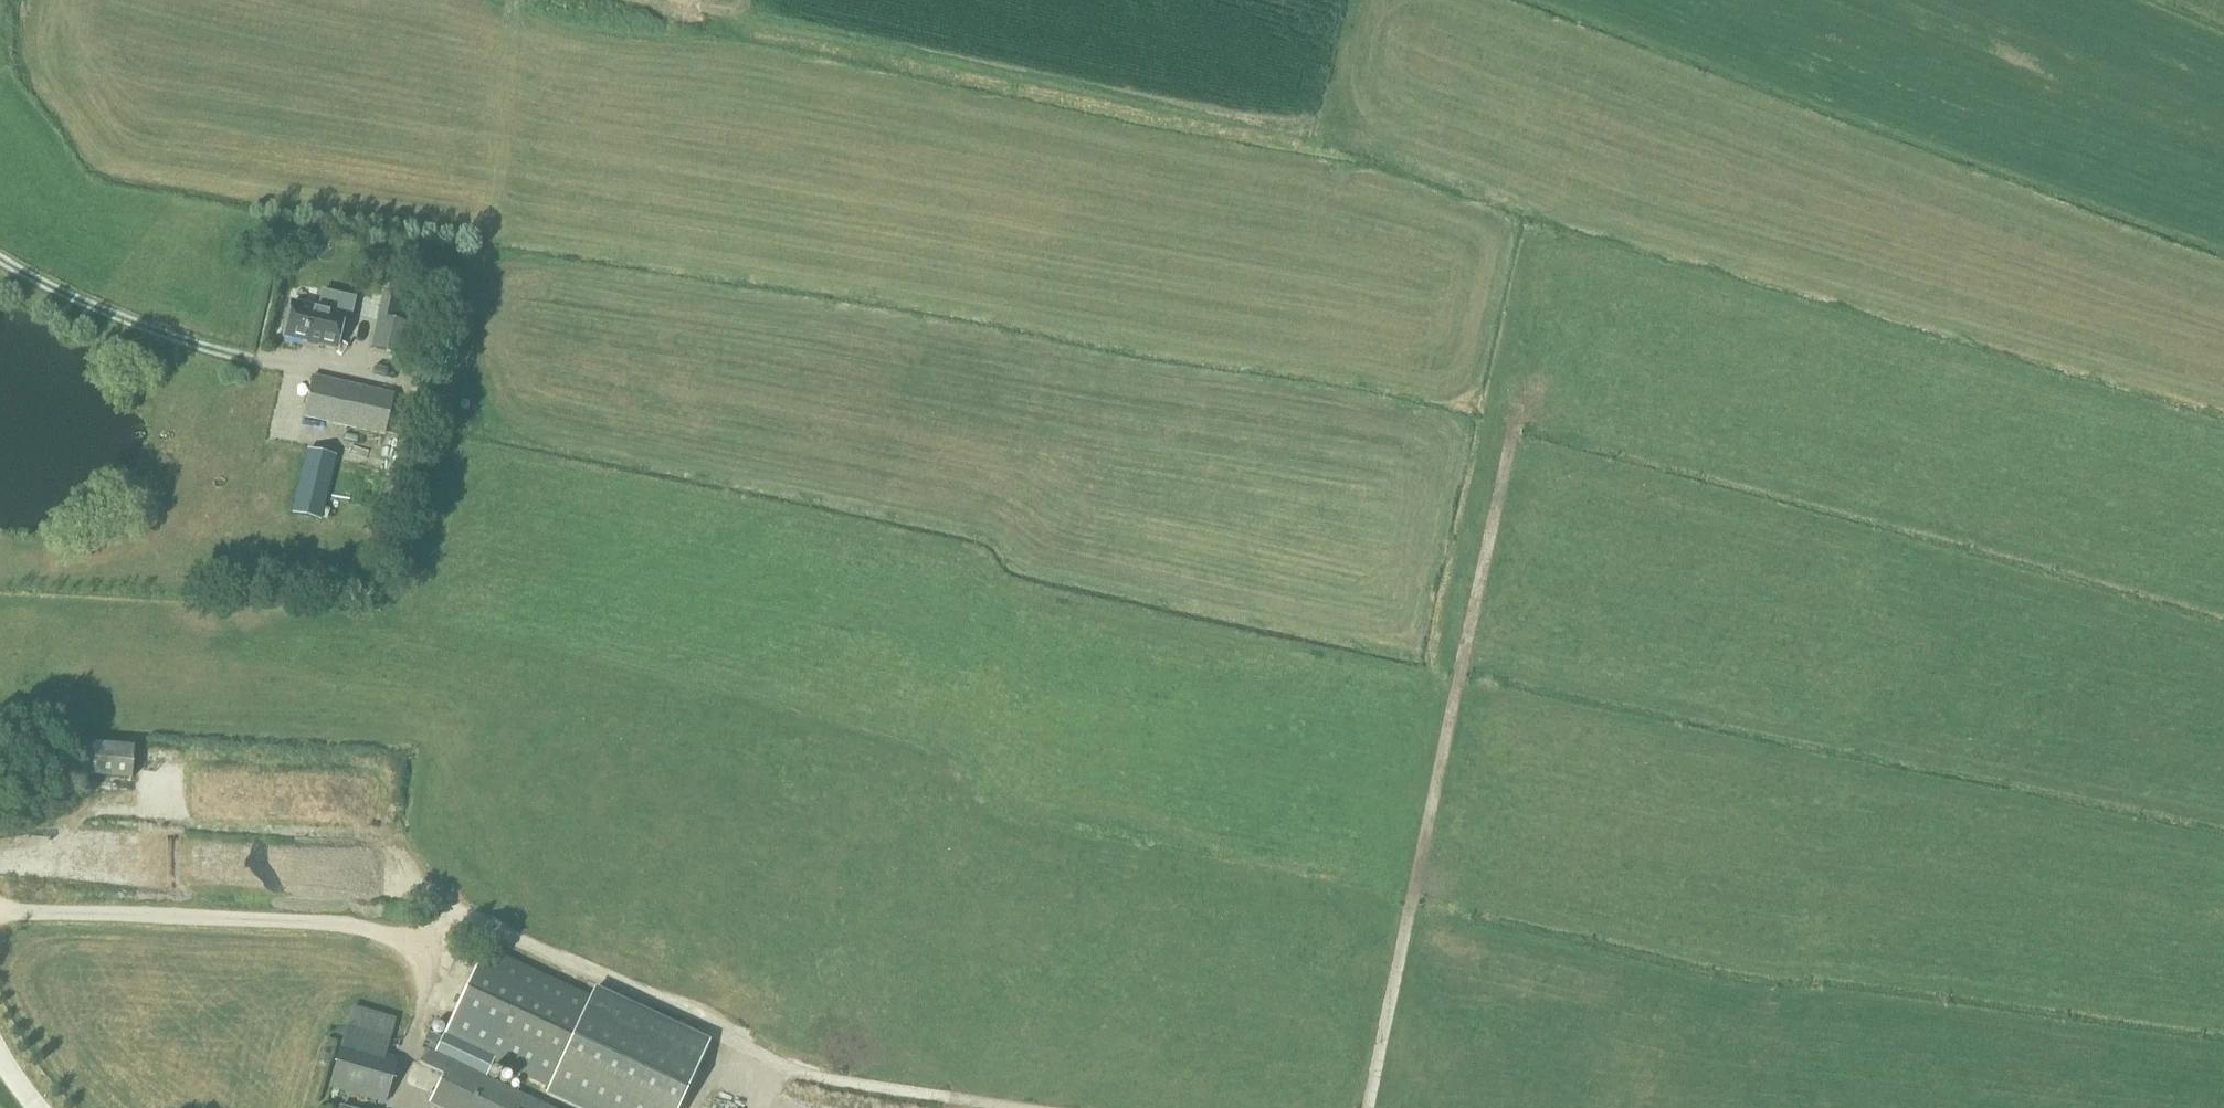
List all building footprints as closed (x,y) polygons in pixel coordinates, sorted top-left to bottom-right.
[(322,290),(319,303),(294,298),(285,337),(337,349),(343,322),(349,324),(355,298),(322,290)] [(402,355),(409,325),(379,318),(372,348),(402,355)] [(385,435),(394,396),(312,377),(303,416),(385,435)] [(330,485),(274,472),(268,501),(324,513),(330,485)] [(129,775),(131,749),(87,745),(85,771),(129,775)] [(487,1077),(496,1057),(551,1083),(591,997),(487,948),(447,1033),(437,1053),(428,1049),(421,1064),(444,1075),(431,1102),(444,1107),(552,1107),(487,1077)] [(591,997),(551,1083),(546,1094),(576,1107),(678,1107),(710,1040),(595,987),(591,997)] [(387,1102),(399,1058),(344,1043),(340,1058),(332,1086),(387,1102)]
